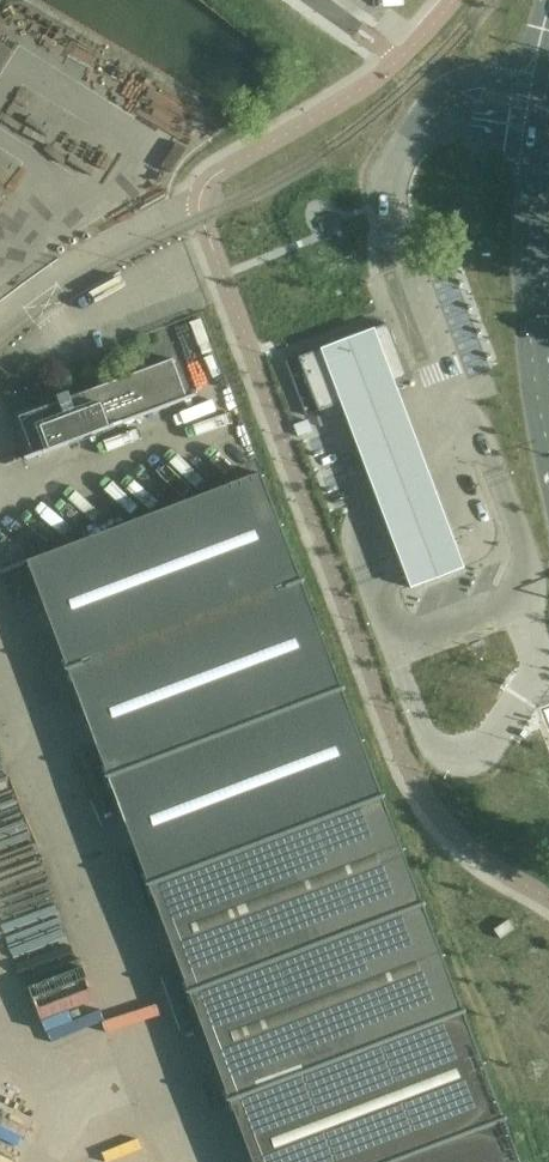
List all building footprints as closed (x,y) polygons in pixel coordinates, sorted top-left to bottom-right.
[(389,324),(299,357),(319,411),(342,403),(396,382),(409,377),(389,324)] [(174,360),(80,395),(82,399),(73,402),(70,393),(58,397),(62,406),(57,408),(55,404),(20,418),(34,456),(26,459),(27,461),(196,397),(195,395),(188,398),(174,360)] [(396,382),(342,403),(352,427),(400,558),(454,537),(405,409),(396,382)] [(107,778),(345,688),(344,687),(343,687),(341,686),(303,584),(304,582),(305,581),(305,580),(304,580),(303,579),(301,579),(261,474),(29,562),(68,666),(66,668),(66,670),(67,671),(67,672),(70,672),(108,774),(107,776),(106,777),(107,778)] [(454,537),(400,558),(406,575),(412,589),(466,569),(460,554),(454,537)] [(345,688),(107,778),(107,779),(108,779),(110,780),(149,882),(147,884),(147,885),(147,886),(385,795),(384,795),(382,794),(343,692),(345,690),(345,689),(345,688)] [(147,886),(148,886),(148,887),(151,888),(189,989),(188,992),(187,992),(187,993),(188,994),(189,995),(191,995),(231,1101),(254,1161),(520,1161),(464,1013),(424,907),(426,905),(426,904),(426,903),(425,903),(424,902),(422,902),(384,800),(385,798),(386,797),(385,796),(385,795),(147,886)] [(509,920),(494,930),(501,940),(515,930),(509,920)]
